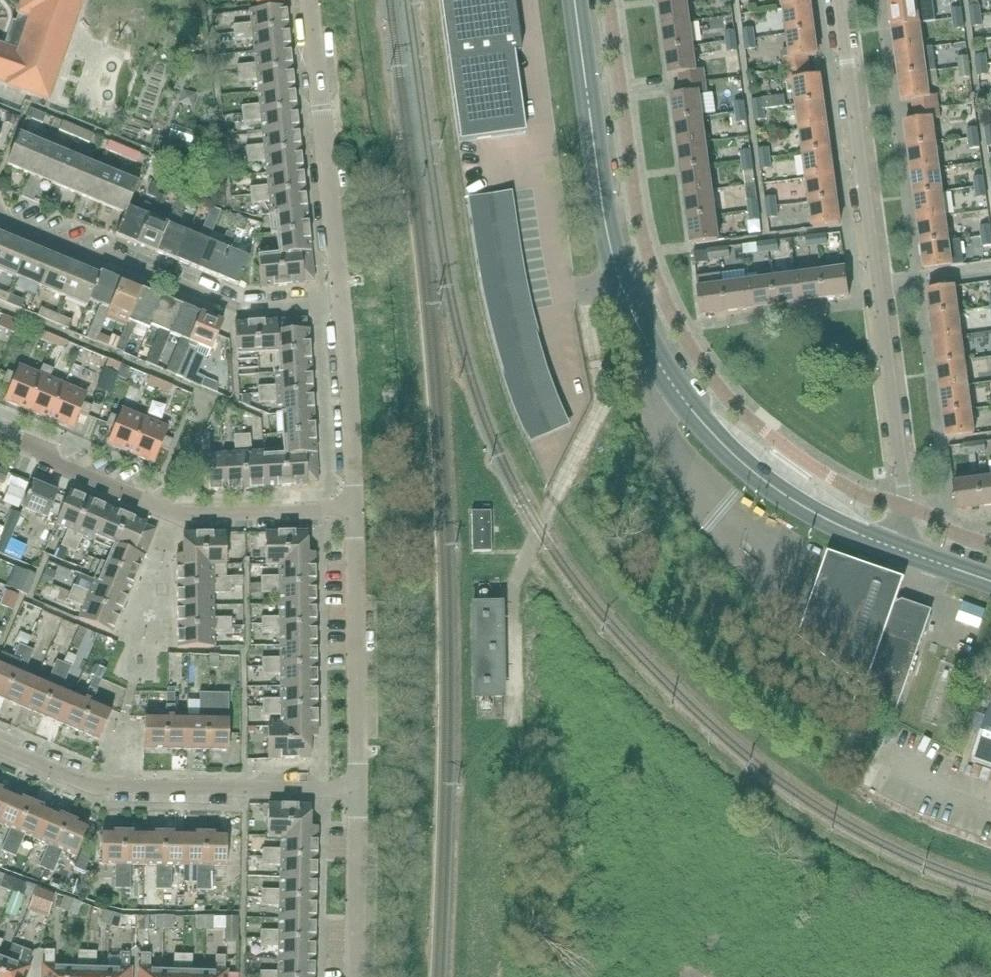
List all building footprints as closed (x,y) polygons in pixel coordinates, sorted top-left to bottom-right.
[(19,13),(15,22),(12,21),(3,47),(0,46),(0,82),(9,85),(47,99),(81,0),(23,0),(19,13)] [(459,142),(525,133),(514,53),(521,52),(514,0),(440,0),(459,142)] [(689,23),(686,0),(675,0),(660,2),(663,26),(689,23)] [(811,6),(810,0),(783,0),(784,10),(811,6)] [(893,28),(919,25),(916,0),(890,4),(893,28)] [(788,34),(814,31),(811,6),(784,10),(788,34)] [(215,35),(234,33),(288,28),(286,7),(250,11),(251,23),(214,27),(215,35)] [(971,18),(980,16),(979,7),(969,8),(971,18)] [(953,20),(963,19),(961,9),(952,10),(953,20)] [(980,16),(971,18),(972,28),(982,27),(980,16)] [(963,19),(953,20),(954,31),(964,29),(963,19)] [(666,51),(693,47),(689,23),(663,26),(666,51)] [(896,53),(922,49),(919,25),(893,28),(896,53)] [(254,52),(290,48),(288,28),(234,33),(235,41),(253,39),(254,52)] [(744,39),(754,38),(753,29),(743,30),(744,39)] [(726,43),(736,42),(735,31),(725,32),(726,43)] [(807,57),(817,56),(814,31),(788,34),(791,58),(791,59),(807,57)] [(754,38),(744,39),(745,50),(755,49),(754,38)] [(736,42),(726,43),(727,53),(738,51),(736,42)] [(696,72),(696,71),(693,47),(666,51),(669,76),(680,74),(696,72)] [(238,74),(292,69),(290,48),(254,52),(255,64),(237,66),(238,74)] [(900,77),(926,74),(922,49),(896,53),(900,77)] [(977,66),(987,65),(986,55),(976,57),(977,66)] [(783,59),(786,82),(794,81),(797,105),(824,102),(820,76),(810,78),(807,57),(791,59),(791,58),(783,59)] [(959,69),(969,67),(968,58),(958,59),(959,69)] [(987,65),(977,66),(978,77),(988,76),(987,65)] [(969,67),(959,69),(961,79),(970,78),(969,67)] [(258,93),(294,89),(292,69),(238,74),(239,83),(257,81),(258,93)] [(681,84),(704,81),(703,70),(696,71),(696,72),(680,74),(681,84)] [(929,99),(929,97),(926,74),(900,77),(903,102),(913,101),(929,99)] [(706,93),(704,81),(681,84),(682,95),(699,92),(699,94),(706,93)] [(242,115),(296,110),(294,89),(258,93),(260,105),(242,107),(242,115)] [(702,118),(699,94),(699,92),(682,95),(672,96),(676,122),(702,118)] [(915,111),(937,108),(935,97),(929,97),(929,99),(913,101),(915,111)] [(753,110),(763,109),(762,99),(752,101),(753,110)] [(735,113),(746,111),(744,102),(734,103),(735,113)] [(800,130),(827,126),(824,102),(797,105),(800,130)] [(932,120),(938,119),(937,108),(915,111),(916,121),(932,119),(932,120)] [(763,109),(753,110),(755,121),(765,120),(763,109)] [(20,118),(0,110),(0,119),(17,126),(20,118)] [(43,123),(46,116),(30,110),(27,117),(43,123)] [(263,133),(299,130),(296,110),(242,115),(243,123),(261,121),(263,133)] [(746,111),(735,113),(737,124),(747,122),(746,111)] [(679,146),(705,143),(702,118),(676,122),(679,146)] [(948,118),(938,119),(932,120),(932,119),(916,121),(905,122),(909,148),(935,145),(933,130),(949,128),(948,118)] [(75,137),(78,129),(63,122),(59,130),(75,137)] [(804,154),(830,151),(827,126),(800,130),(804,154)] [(969,140),(978,139),(977,128),(967,129),(969,140)] [(78,129),(75,137),(90,143),(93,135),(78,129)] [(247,156),(301,150),(299,130),(263,133),(264,146),(246,148),(247,156)] [(31,175),(44,145),(20,135),(7,165),(31,175)] [(978,139),(969,140),(970,151),(980,149),(978,139)] [(122,156),(125,148),(109,142),(106,150),(122,156)] [(682,170),(708,167),(705,143),(679,146),(682,170)] [(55,185),(68,155),(44,145),(31,175),(55,185)] [(912,173),(938,169),(935,145),(909,148),(912,173)] [(125,148),(122,156),(137,162),(140,154),(125,148)] [(760,160),(770,159),(768,148),(759,150),(760,160)] [(267,174),(303,170),(301,150),(247,156),(247,164),(266,162),(267,174)] [(742,163),(752,161),(751,151),(741,152),(742,163)] [(807,178),(833,175),(830,151),(804,154),(807,178)] [(78,194),(91,164),(68,155),(55,185),(78,194)] [(770,159),(760,160),(761,170),(771,169),(770,159)] [(752,161),(742,163),(743,173),(753,171),(752,161)] [(102,204),(114,174),(91,164),(78,194),(102,204)] [(685,195),(712,191),(708,167),(682,170),(685,195)] [(915,197),(941,193),(938,169),(912,173),(915,197)] [(251,197),(305,191),(303,170),(267,174),(268,187),(250,188),(251,197)] [(745,187),(755,186),(753,171),(743,173),(745,187)] [(124,214),(127,208),(137,183),(114,174),(102,204),(124,214)] [(810,203),(837,199),(833,175),(807,178),(810,203)] [(975,188),(985,187),(984,177),(974,178),(975,188)] [(152,183),(147,195),(155,199),(160,187),(152,183)] [(755,186),(745,187),(747,201),(757,200),(755,186)] [(985,187),(975,188),(976,199),(986,197),(985,187)] [(271,215),(307,211),(305,191),(251,197),(252,205),(270,203),(271,215)] [(688,219),(715,215),(712,191),(685,195),(688,219)] [(919,221),(945,218),(941,193),(915,197),(919,221)] [(516,407),(530,443),(572,428),(557,392),(545,356),(534,320),(524,278),(517,236),(512,194),(469,199),(474,244),(482,288),(492,332),(503,370),(516,407)] [(177,228),(189,199),(180,195),(171,218),(168,225),(157,253),(176,261),(188,233),(177,228)] [(767,209),(776,208),(775,197),(765,199),(767,209)] [(813,228),(840,224),(837,199),(810,203),(813,228)] [(748,211),(759,210),(757,200),(747,201),(748,211)] [(151,209),(152,206),(144,203),(140,213),(127,208),(124,214),(115,236),(137,244),(151,209)] [(197,269),(209,241),(221,212),(212,208),(200,238),(188,233),(176,261),(197,269)] [(776,208),(767,209),(768,218),(778,217),(776,208)] [(157,253),(168,225),(171,218),(151,209),(137,244),(157,253)] [(759,210),(748,211),(750,221),(760,219),(759,210)] [(307,211),(271,215),(275,215),(278,249),(258,251),(259,256),(258,256),(262,289),(303,284),(303,282),(314,281),(307,211)] [(692,244),(718,241),(715,215),(688,219),(692,244)] [(217,277),(230,246),(241,220),(233,217),(221,247),(209,241),(197,269),(217,277)] [(922,246),(948,242),(945,218),(919,221),(922,246)] [(237,229),(244,232),(248,223),(241,220),(237,229)] [(754,236),(761,235),(760,223),(752,224),(754,236)] [(990,237),(990,234),(990,226),(980,228),(982,238),(990,237)] [(817,247),(827,245),(826,235),(816,237),(817,247)] [(29,247),(5,237),(0,250),(0,270),(17,277),(29,247)] [(807,248),(817,247),(816,237),(806,238),(807,248)] [(990,247),(990,237),(982,238),(983,248),(990,247)] [(767,243),(768,253),(778,252),(777,242),(767,243)] [(925,270),(952,267),(948,242),(922,246),(925,270)] [(758,254),(768,253),(767,243),(757,244),(758,254)] [(236,253),(237,249),(230,246),(217,277),(238,286),(249,258),(236,253)] [(40,287),(53,256),(29,247),(17,277),(40,287)] [(719,259),(729,258),(728,248),(718,249),(719,259)] [(709,261),(719,259),(718,249),(708,251),(709,261)] [(63,296),(76,266),(53,256),(40,287),(63,296)] [(86,306),(89,300),(99,276),(76,266),(63,296),(86,306)] [(824,299),(850,296),(846,269),(821,273),(824,299)] [(104,324),(121,281),(100,272),(99,276),(89,300),(100,305),(89,330),(79,326),(75,334),(96,342),(99,335),(104,324)] [(799,303),(824,299),(821,273),(796,276),(799,303)] [(775,306),(799,303),(796,276),(772,279),(775,306)] [(750,309),(775,306),(772,279),(747,282),(750,309)] [(125,328),(130,317),(141,289),(121,281),(104,324),(111,327),(113,322),(125,328)] [(726,312),(750,309),(747,282),(723,286),(726,312)] [(701,316),(726,312),(723,286),(698,289),(701,316)] [(931,316),(958,313),(955,287),(928,291),(931,316)] [(150,325),(161,298),(141,289),(130,317),(125,328),(119,343),(116,350),(124,353),(137,320),(150,325)] [(9,295),(0,291),(0,301),(6,303),(9,295)] [(9,295),(6,303),(21,310),(24,301),(9,295)] [(156,367),(170,334),(181,306),(161,298),(150,325),(160,329),(146,363),(156,367)] [(176,376),(201,314),(181,306),(170,334),(180,338),(166,371),(176,376)] [(53,322),(56,314),(41,308),(37,316),(53,322)] [(935,340),(961,337),(958,313),(931,316),(935,340)] [(56,314),(53,322),(68,329),(71,321),(56,314)] [(211,351),(223,323),(201,314),(176,376),(183,379),(194,352),(208,358),(211,351)] [(309,330),(306,330),(306,319),(235,323),(236,356),(272,354),(277,354),(279,373),(311,371),(309,330)] [(55,337),(44,332),(40,339),(52,344),(55,337)] [(116,350),(119,343),(99,335),(96,342),(96,343),(107,347),(108,346),(116,350)] [(67,341),(55,337),(52,344),(64,349),(67,341)] [(938,365),(964,361),(961,337),(935,340),(938,365)] [(106,367),(118,372),(121,364),(109,359),(106,367)] [(941,389),(968,386),(964,361),(938,365),(941,389)] [(56,405),(64,385),(49,379),(53,370),(43,365),(39,375),(42,376),(28,411),(33,413),(37,415),(50,420),(53,413),(56,405)] [(42,376),(39,375),(20,367),(17,375),(7,371),(3,382),(12,386),(8,395),(6,402),(24,409),(28,411),(42,376)] [(258,395),(313,392),(311,371),(279,373),(275,373),(276,386),(258,387),(258,395)] [(161,381),(150,376),(147,384),(158,389),(161,381)] [(173,386),(161,381),(158,389),(170,394),(173,386)] [(88,417),(92,407),(83,403),(86,395),(64,385),(56,405),(53,413),(50,420),(72,429),(79,413),(88,417)] [(944,414),(971,410),(968,386),(941,389),(944,414)] [(278,415),(281,415),(314,413),(313,392),(258,395),(259,403),(277,402),(277,415),(278,415)] [(145,419),(123,410),(120,418),(111,414),(106,425),(115,429),(112,436),(111,440),(109,445),(131,454),(145,419)] [(948,439),(974,435),(971,410),(944,414),(948,439)] [(307,483),(318,482),(314,413),(281,415),(283,454),(264,455),(266,488),(307,486),(307,483)] [(169,451),(173,441),(164,437),(167,428),(145,419),(131,454),(137,457),(150,462),(153,463),(159,447),(169,451)] [(225,490),(245,489),(242,435),(234,436),(235,454),(222,454),(225,490)] [(264,452),(251,452),(250,435),(242,435),(245,489),(266,488),(264,455),(264,452)] [(222,454),(210,455),(209,437),(201,437),(204,492),(225,490),(222,454)] [(975,453),(985,452),(984,442),(974,443),(975,453)] [(965,454),(975,453),(974,443),(964,444),(965,454)] [(4,482),(8,473),(0,470),(0,481),(4,482)] [(990,506),(990,479),(979,480),(982,507),(990,506)] [(957,510),(982,507),(979,480),(954,484),(957,510)] [(47,518),(57,493),(33,483),(22,508),(47,518)] [(68,550),(89,500),(70,491),(56,525),(68,530),(61,546),(68,550)] [(94,541),(108,507),(89,500),(68,550),(76,553),(83,536),(94,541)] [(96,538),(114,545),(99,582),(129,595),(156,530),(146,526),(146,524),(108,507),(94,541),(95,541),(96,538)] [(4,529),(13,533),(20,515),(11,511),(4,529)] [(472,553),(491,553),(490,513),(471,513),(472,553)] [(13,533),(4,529),(0,539),(0,553),(4,555),(13,533)] [(315,554),(308,554),(307,532),(265,532),(265,565),(279,565),(315,564),(315,554)] [(176,566),(213,566),(226,566),(225,533),(183,534),(184,555),(176,556),(176,566)] [(889,607),(894,604),(900,589),(905,576),(885,568),(828,549),(827,550),(815,586),(798,634),(849,672),(866,687),(889,607)] [(315,584),(315,568),(315,564),(279,565),(279,577),(261,577),(261,585),(315,584)] [(28,594),(36,575),(15,566),(7,586),(28,594)] [(213,577),(213,568),(213,566),(176,566),(177,586),(231,585),(231,577),(213,577)] [(98,583),(99,582),(95,581),(90,592),(74,586),(71,593),(121,614),(129,595),(98,583)] [(279,605),(316,605),(315,584),(261,585),(261,593),(279,593),(279,605)] [(213,594),(231,593),(231,585),(177,586),(177,606),(213,606),(213,594)] [(113,633),(121,614),(71,593),(68,601),(84,608),(79,620),(113,633)] [(896,711),(930,611),(904,601),(894,604),(889,607),(866,687),(896,711)] [(262,626),(316,625),(316,605),(279,605),(280,617),(262,618),(262,626)] [(231,618),(213,618),(213,606),(177,606),(177,627),(232,626),(231,618)] [(474,698),(502,698),(501,606),(473,606),(474,698)] [(280,646),(316,645),(316,625),(262,626),(262,634),(280,634),(280,646)] [(214,634),(232,634),(232,626),(177,627),(178,648),(214,647),(214,634)] [(27,648),(31,638),(24,635),(19,645),(10,667),(0,663),(0,698),(4,700),(27,648)] [(262,667),(316,666),(316,645),(280,646),(280,658),(262,658),(262,667)] [(24,673),(34,651),(27,648),(4,700),(23,708),(36,678),(24,673)] [(61,724),(74,694),(62,689),(71,667),(76,656),(69,653),(64,664),(42,716),(61,724)] [(42,716),(64,664),(57,661),(48,683),(36,678),(23,708),(42,716)] [(281,687),(317,686),(316,666),(262,667),(262,675),(280,675),(281,687)] [(90,688),(97,691),(102,680),(94,677),(90,688)] [(263,707),(317,707),(317,686),(281,687),(281,699),(246,699),(247,708),(263,707)] [(92,702),(97,691),(90,688),(85,699),(74,694),(61,724),(99,740),(112,710),(92,702)] [(175,705),(175,693),(167,693),(167,705),(175,705)] [(207,750),(208,694),(200,694),(199,718),(187,717),(186,750),(207,750)] [(215,718),(215,694),(208,694),(207,750),(228,750),(229,718),(215,718)] [(174,717),(175,705),(167,705),(166,717),(145,717),(145,749),(186,750),(187,717),(174,717)] [(281,727),(317,727),(317,707),(263,707),(263,716),(281,715),(281,727)] [(972,762),(990,769),(990,709),(972,762)] [(317,727),(281,727),(268,727),(268,760),(311,759),(310,737),(317,737),(317,727)] [(12,794),(0,789),(0,822),(12,794)] [(31,802),(12,794),(0,822),(0,824),(11,829),(1,851),(8,854),(31,802)] [(37,840),(49,810),(31,802),(8,854),(16,857),(25,835),(37,840)] [(310,828),(311,806),(268,805),(268,837),(281,838),(281,837),(317,838),(317,828),(310,828)] [(46,870),(68,818),(49,810),(37,840),(48,845),(39,867),(46,870)] [(75,856),(88,826),(68,818),(46,870),(53,873),(63,851),(75,856)] [(123,889),(123,833),(102,832),(102,865),(115,865),(115,889),(123,889)] [(143,865),(144,833),(123,833),(123,889),(130,889),(131,865),(143,865)] [(163,890),(164,833),(144,833),(143,865),(156,866),(156,889),(163,890)] [(184,866),(185,834),(164,833),(163,890),(171,890),(172,866),(184,866)] [(204,890),(205,834),(185,834),(184,866),(197,866),(196,890),(204,890)] [(226,867),(226,834),(205,834),(204,890),(212,890),(212,866),(226,867)] [(317,859),(317,838),(281,837),(281,838),(281,849),(263,849),(263,857),(317,859)] [(90,853),(82,850),(74,868),(85,873),(90,853)] [(316,879),(317,859),(263,857),(262,865),(280,866),(280,878),(316,879)] [(316,899),(316,879),(280,878),(280,890),(262,890),(262,898),(316,899)] [(32,899),(36,887),(29,884),(24,896),(32,899)] [(32,899),(28,909),(48,917),(57,894),(45,890),(37,887),(36,887),(32,899)] [(68,898),(68,912),(76,915),(81,903),(68,898)] [(315,920),(316,899),(262,898),(261,906),(279,907),(279,919),(315,920)] [(109,926),(110,913),(104,911),(101,924),(109,926)] [(110,913),(109,926),(118,928),(121,916),(121,915),(110,913)] [(136,930),(137,916),(121,916),(118,928),(118,930),(136,930)] [(163,929),(164,916),(156,916),(156,929),(163,929)] [(164,916),(163,929),(173,929),(173,916),(164,916)] [(205,929),(206,916),(196,916),(196,929),(205,929)] [(206,916),(205,929),(214,929),(214,916),(206,916)] [(238,942),(238,917),(225,917),(225,942),(238,942)] [(315,940),(315,920),(279,919),(279,931),(261,931),(261,939),(315,940)] [(314,961),(315,940),(261,939),(260,947),(278,947),(278,960),(314,961)] [(33,953),(14,946),(7,962),(2,976),(24,976),(33,953)] [(54,951),(45,951),(44,976),(66,976),(66,969),(54,969),(54,951)] [(87,953),(79,952),(78,969),(66,969),(66,976),(87,976),(87,953)] [(96,953),(87,953),(87,976),(107,976),(108,970),(95,970),(96,953)] [(130,954),(121,954),(120,971),(108,970),(107,976),(129,976),(130,954)] [(150,955),(141,954),(140,976),(162,976),(162,972),(149,972),(150,955)] [(183,956),(175,956),(174,973),(162,972),(162,976),(183,976),(183,956)] [(192,956),(183,956),(183,976),(204,976),(204,974),(191,973),(192,956)] [(226,957),(217,957),(216,974),(204,974),(204,976),(225,976),(226,957)] [(314,961),(278,960),(278,972),(260,971),(260,976),(314,976),(314,961)]
